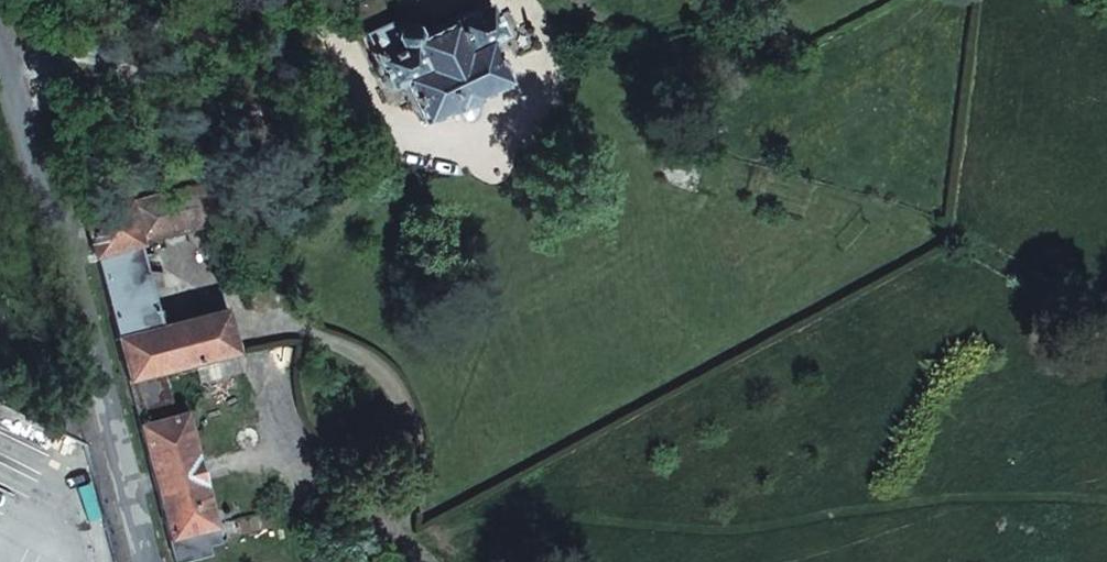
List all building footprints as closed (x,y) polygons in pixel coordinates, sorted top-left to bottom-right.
[(379,9),(384,6),(381,0),(350,0),(358,18),(379,9)] [(474,96),(473,94),(506,79),(486,37),(501,31),(487,1),(450,17),(451,21),(414,40),(417,32),(413,23),(404,21),(392,26),(390,34),(387,30),(389,29),(385,19),(363,29),(362,30),(371,49),(369,50),(386,84),(398,78),(419,120),(451,104),(452,106),(474,96)] [(379,9),(358,18),(363,29),(385,19),(379,9)] [(194,361),(235,352),(238,350),(226,306),(160,324),(140,241),(200,225),(229,217),(220,178),(83,209),(84,211),(96,257),(116,335),(128,378),(164,370),(194,361)] [(229,217),(200,225),(207,260),(237,252),(229,217)] [(241,373),(235,352),(194,361),(200,384),(241,373)] [(164,370),(128,378),(139,422),(175,412),(164,370)] [(175,561),(209,554),(207,544),(218,541),(183,410),(175,412),(139,422),(169,538),(175,561)]
